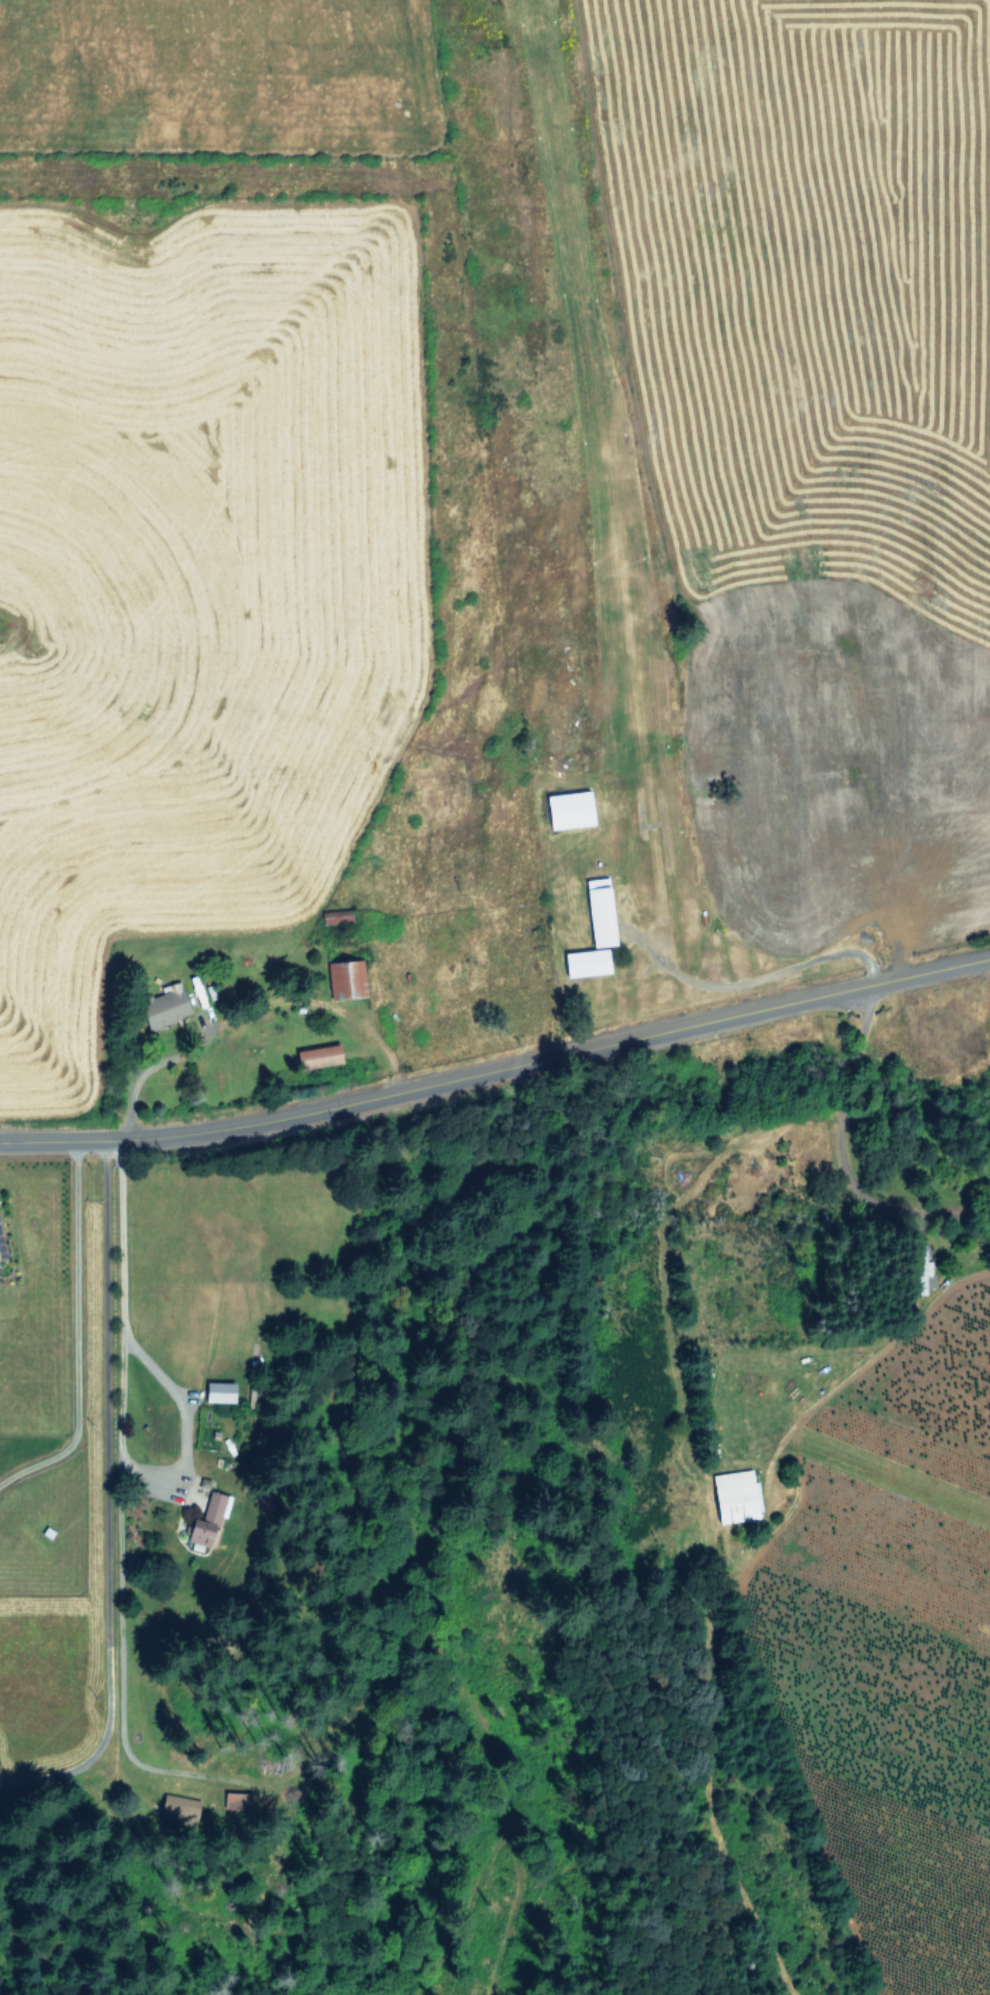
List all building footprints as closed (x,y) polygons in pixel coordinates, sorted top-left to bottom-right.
[(542,794),(544,828),(588,825),(586,791),(542,794)] [(611,943),(603,877),(581,879),(589,946),(611,943)] [(319,909),(320,923),(350,922),(349,907),(319,909)] [(606,972),(605,948),(560,951),(562,975),(606,972)] [(324,961),(328,998),(341,997),(341,993),(363,990),(359,957),(324,961)] [(189,1010),(177,984),(147,998),(152,1009),(139,1014),(146,1030),(189,1010)] [(338,1062),(335,1043),(293,1049),(296,1068),(338,1062)] [(916,1290),(916,1282),(927,1281),(926,1260),(912,1261),(913,1290),(916,1290)] [(202,1400),(232,1401),(233,1382),(203,1381),(202,1400)] [(715,1523),(758,1517),(755,1499),(753,1499),(749,1469),(708,1474),(715,1523)] [(227,1495),(207,1490),(200,1519),(188,1516),(182,1540),(191,1542),(190,1545),(204,1548),(210,1521),(220,1524),(227,1495)] [(192,1824),(196,1799),(159,1792),(155,1818),(192,1824)] [(221,1807),(249,1808),(250,1792),(222,1792),(221,1807)]
